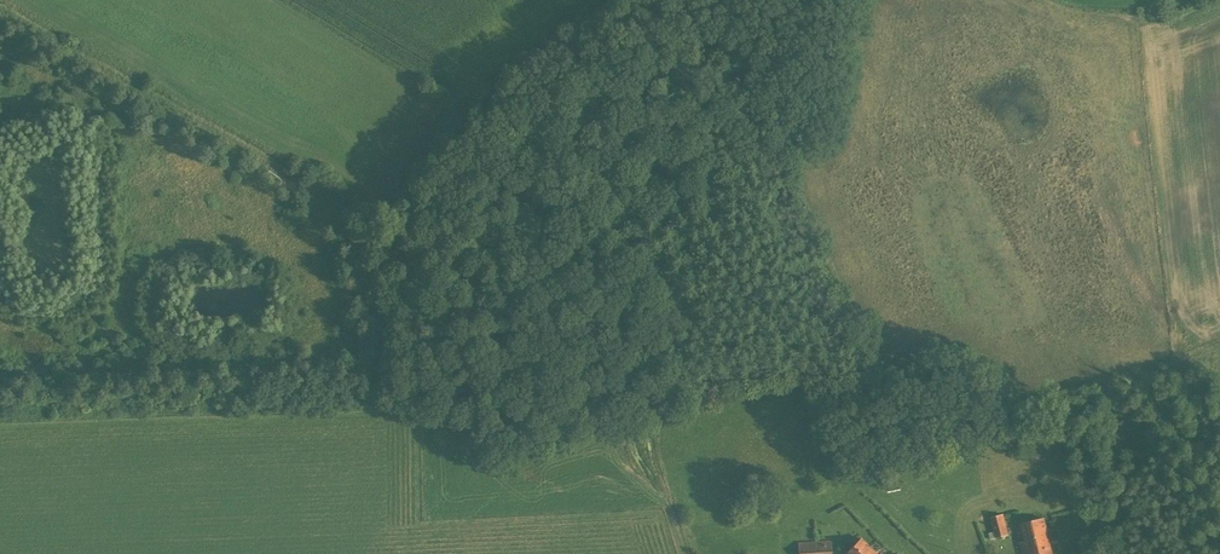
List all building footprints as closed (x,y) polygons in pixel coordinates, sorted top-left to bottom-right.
[(1003,514),(991,517),(996,538),(1008,535),(1003,514)] [(1026,541),(1048,536),(1044,519),(1022,524),(1026,541)] [(1048,536),(1026,541),(1020,543),(1023,553),(1052,553),(1048,536)] [(831,541),(799,542),(799,553),(832,553),(831,541)] [(858,541),(847,553),(872,553),(858,541)]
